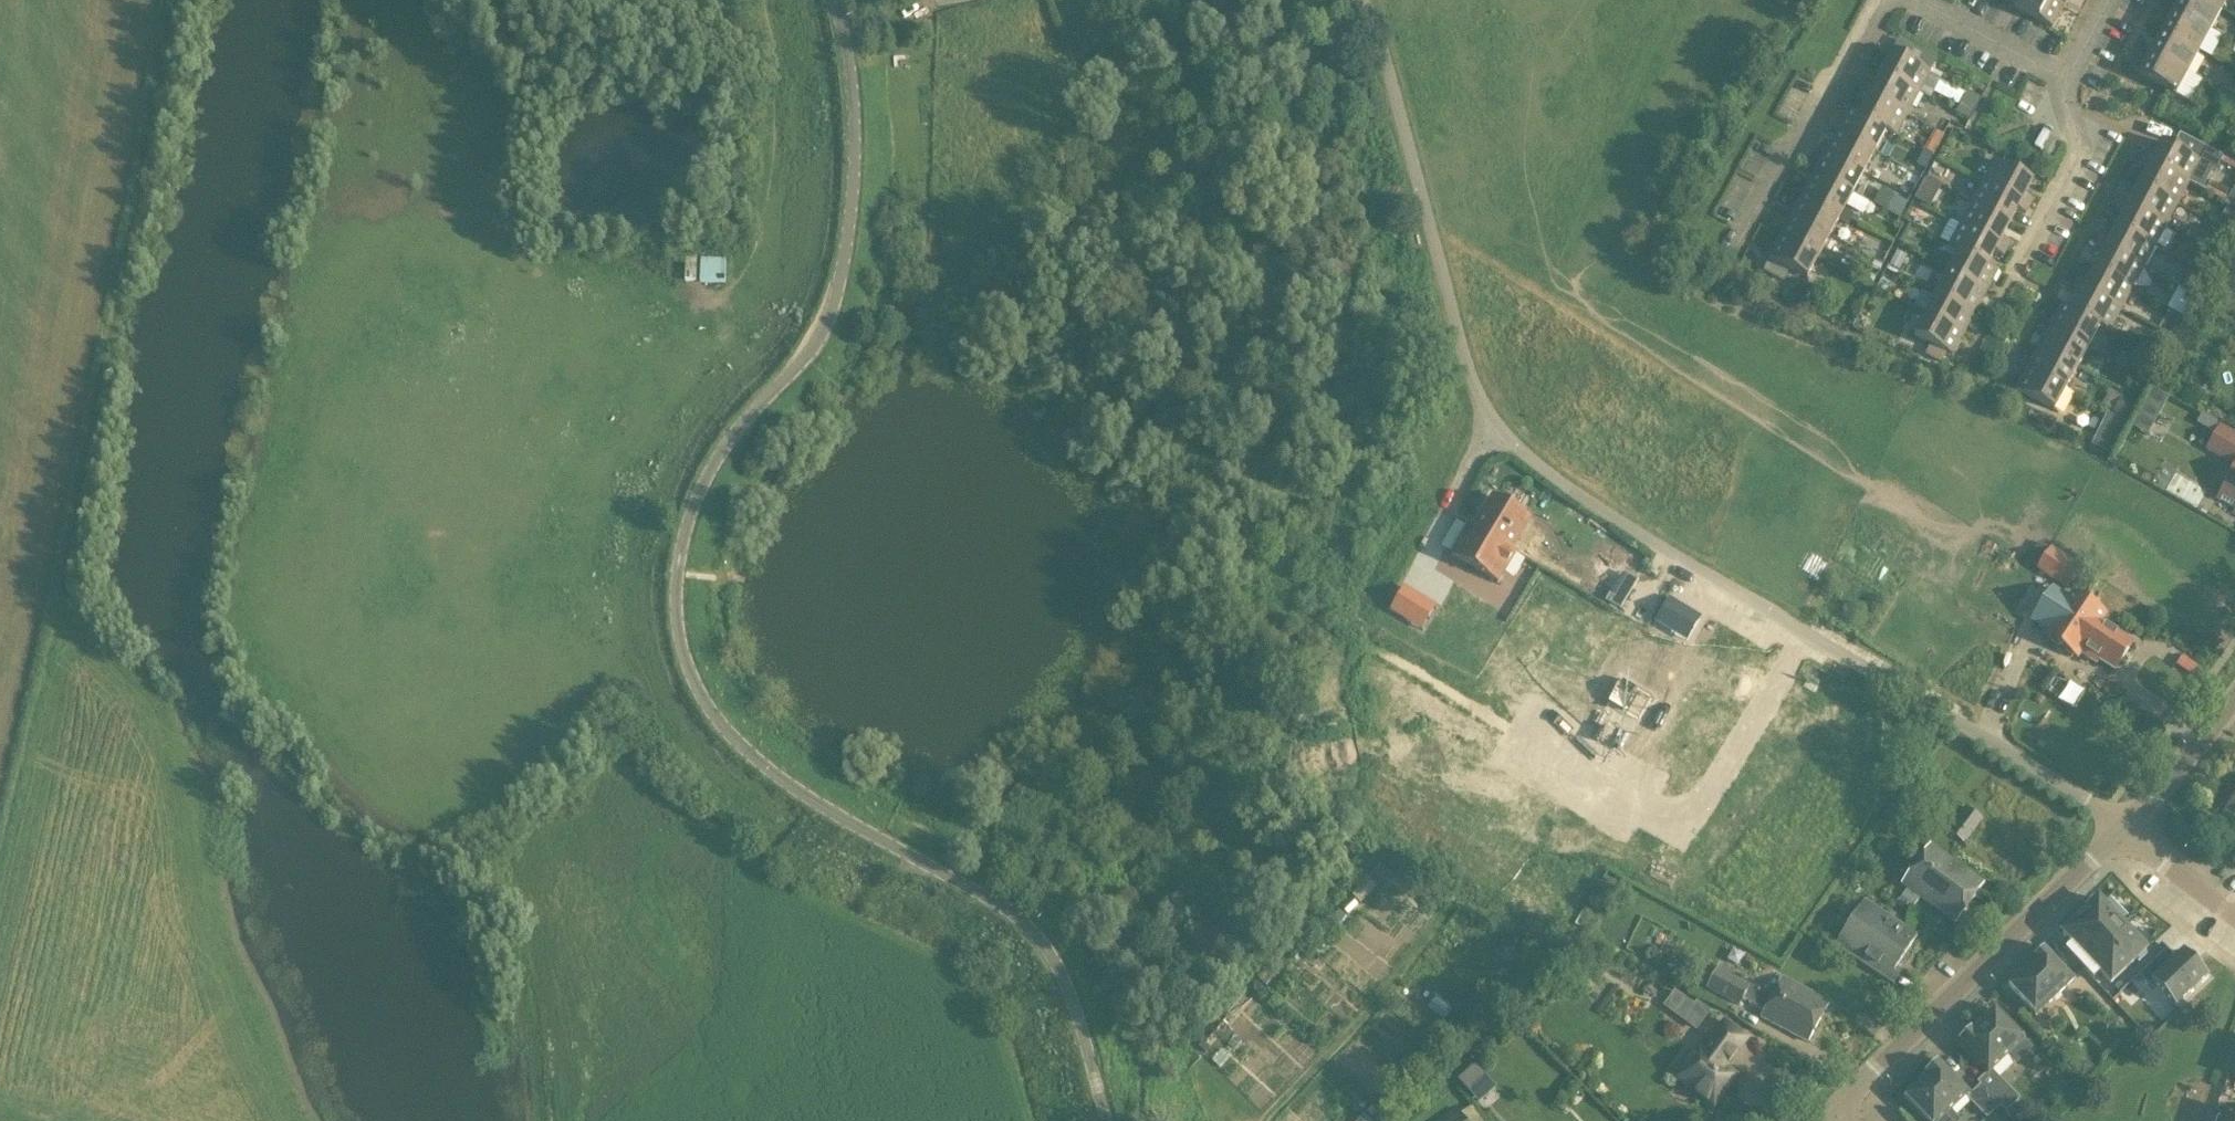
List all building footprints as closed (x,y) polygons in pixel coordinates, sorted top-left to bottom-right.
[(2051,0),(2019,0),(2014,8),(2052,29),(2064,7),(2051,0)] [(2212,27),(2224,5),(2215,0),(2178,0),(2174,7),(2212,27)] [(2162,30),(2200,50),(2212,27),(2174,7),(2162,30)] [(2151,52),(2189,72),(2200,50),(2162,30),(2151,52)] [(1915,49),(1908,61),(1884,48),(1880,56),(1889,61),(1881,74),(1919,95),(1937,60),(1915,49)] [(2189,72),(2151,52),(2138,75),(2176,95),(2189,72)] [(1862,91),(1908,115),(1919,95),(1881,74),(1874,89),(1865,84),(1862,91)] [(1848,111),(1896,136),(1908,115),(1862,91),(1858,98),(1866,102),(1859,115),(1849,110),(1848,111)] [(1957,115),(1970,121),(1981,100),(1968,93),(1957,115)] [(2166,101),(2160,113),(2174,121),(2181,109),(2166,101)] [(1896,136),(1848,111),(1837,131),(1875,152),(1886,132),(1896,137),(1896,136)] [(2221,131),(2214,127),(2208,137),(2215,141),(2221,131)] [(1826,152),(1864,173),(1875,152),(1837,131),(1826,152)] [(2181,135),(2174,148),(2163,142),(2157,152),(2209,179),(2215,168),(2201,161),(2208,149),(2181,135)] [(1926,170),(1933,156),(1924,151),(1917,165),(1926,170)] [(1815,173),(1853,194),(1864,173),(1826,152),(1815,173)] [(2145,174),(2183,194),(2188,183),(2203,191),(2209,179),(2157,152),(2154,157),(2146,153),(2139,167),(2147,171),(2145,174)] [(1983,183),(2030,208),(2033,201),(2025,196),(2033,181),(1995,161),(1983,183)] [(1930,203),(1937,181),(1906,171),(1899,193),(1930,203)] [(1852,220),(1854,215),(1844,210),(1853,194),(1815,173),(1803,194),(1852,220)] [(2134,196),(2171,216),(2183,194),(2145,174),(2134,196)] [(2030,208),(1983,183),(1972,203),(2010,224),(2017,210),(2026,214),(2030,208)] [(1849,226),(1852,220),(1803,194),(1792,215),(1830,236),(1838,221),(1849,226)] [(2122,217),(2159,238),(2171,216),(2134,196),(2132,199),(2124,194),(2117,208),(2124,212),(2122,217)] [(1899,218),(1906,203),(1895,197),(1887,212),(1899,218)] [(2010,224),(1972,203),(1961,224),(2007,249),(2011,243),(2002,238),(2010,224)] [(2234,217),(2234,209),(2227,204),(2216,224),(2228,230),(2234,217)] [(1781,236),(1819,256),(1830,236),(1792,215),(1781,236)] [(2110,239),(2147,260),(2159,238),(2122,217),(2110,239)] [(2007,249),(1961,224),(1949,245),(1998,271),(1998,270),(1988,265),(1995,252),(2004,256),(2007,249)] [(1784,284),(1791,269),(1808,278),(1819,256),(1781,236),(1769,258),(1770,258),(1763,273),(1784,284)] [(2098,262),(2136,282),(2147,260),(2110,239),(2109,241),(2101,237),(2094,250),(2102,255),(2098,262)] [(1998,271),(1949,245),(1949,246),(1960,252),(1949,272),(1987,292),(1998,271)] [(1899,271),(1907,256),(1896,251),(1889,266),(1899,271)] [(698,286),(725,286),(725,259),(698,259),(698,286)] [(1873,261),(1869,268),(1877,272),(1881,266),(1873,261)] [(2079,280),(2124,304),(2136,282),(2098,262),(2087,283),(2079,279),(2079,280)] [(1987,292),(1949,272),(1938,293),(1976,313),(1987,292)] [(1863,279),(1871,284),(1874,277),(1867,273),(1863,279)] [(1882,280),(1877,288),(1886,293),(1890,284),(1882,280)] [(2075,306),(2112,326),(2124,304),(2079,280),(2072,292),(2080,296),(2075,306)] [(1976,313),(1938,293),(1927,314),(1964,334),(1976,313)] [(2052,322),(2090,343),(2100,325),(2109,331),(2112,326),(2075,306),(2072,310),(2062,304),(2052,322)] [(1964,334),(1927,314),(1915,336),(1953,356),(1964,334)] [(2041,344),(2079,364),(2090,343),(2052,322),(2041,344)] [(2172,337),(2175,331),(2165,326),(2162,331),(2172,337)] [(2029,366),(2067,386),(2079,364),(2041,344),(2029,366)] [(2146,353),(2138,367),(2150,374),(2159,359),(2146,353)] [(2067,386),(2029,366),(2017,389),(2055,409),(2067,386)] [(2145,378),(2136,372),(2131,381),(2140,387),(2145,378)] [(2152,389),(2130,427),(2145,436),(2167,397),(2152,389)] [(2124,421),(2125,419),(2133,406),(2132,405),(2121,399),(2113,413),(2112,413),(2124,421)] [(2212,433),(2213,431),(2218,422),(2202,413),(2197,422),(2196,424),(2212,433)] [(2234,436),(2219,427),(2209,445),(2234,460),(2234,436)] [(2095,446),(2108,453),(2116,437),(2102,430),(2095,446)] [(2217,499),(2234,509),(2234,468),(2217,499)] [(1475,527),(1513,550),(1531,519),(1493,497),(1475,527)] [(1517,552),(1513,550),(1475,527),(1469,524),(1452,554),(1499,582),(1517,552)] [(2052,547),(2037,569),(2036,570),(2052,580),(2066,590),(2082,566),(2052,547)] [(1633,589),(1620,581),(1607,602),(1621,610),(1633,589)] [(1403,587),(1389,612),(1404,621),(1418,596),(1403,587)] [(2116,671),(2133,645),(2100,623),(2106,614),(2073,593),(2044,637),(2077,659),(2080,654),(2097,665),(2100,661),(2116,671)] [(1685,608),(1669,600),(1656,623),(1671,631),(1685,608)] [(1717,640),(1684,682),(1719,709),(1751,668),(1717,640)] [(1540,642),(1520,677),(1570,706),(1590,671),(1540,642)] [(1621,680),(1607,703),(1623,712),(1636,689),(1621,680)] [(2225,813),(2234,821),(2234,799),(2225,813)] [(1983,821),(1967,808),(1949,832),(1965,845),(1983,821)] [(1902,885),(1908,889),(1899,903),(1911,912),(1921,899),(1955,924),(1984,885),(1931,846),(1902,885)] [(1624,863),(1620,871),(1634,879),(1638,871),(1624,863)] [(1620,883),(1608,877),(1602,889),(1613,895),(1620,883)] [(2097,901),(2062,935),(2111,985),(2146,952),(2097,901)] [(1835,946),(1864,966),(1888,981),(1918,936),(1866,902),(1835,946)] [(2036,1016),(2074,980),(2045,949),(2032,963),(2008,986),(2036,1016)] [(2153,952),(2111,992),(2115,996),(2156,956),(2153,952)] [(2161,955),(2135,980),(2146,991),(2149,987),(2173,1012),(2205,981),(2180,955),(2170,965),(2161,955)] [(1783,978),(1772,998),(1750,986),(1749,987),(1724,974),(1726,970),(1720,966),(1707,989),(1740,1007),(1743,1001),(1764,1012),(1762,1017),(1808,1043),(1830,1004),(1783,978)] [(1696,1002),(1683,1020),(1696,1030),(1709,1011),(1696,1002)] [(1995,1012),(1973,1033),(1972,1031),(1959,1044),(1988,1074),(2007,1055),(2014,1062),(2029,1047),(2023,1040),(1995,1012)] [(1729,1069),(1750,1040),(1724,1022),(1702,1048),(1699,1046),(1674,1080),(1715,1111),(1739,1076),(1729,1069)] [(2092,1069),(2086,1063),(2080,1062),(2074,1069),(2083,1078),(2092,1069)] [(1474,1064),(1457,1080),(1468,1092),(1485,1077),(1474,1064)] [(1905,1099),(1926,1120),(1957,1120),(1949,1112),(1968,1094),(1938,1064),(1925,1077),(1926,1078),(1905,1099)] [(1981,1086),(2006,1112),(2018,1100),(2000,1080),(1987,1093),(1981,1086)] [(2006,1112),(1981,1086),(1968,1098),(1987,1118),(1999,1106),(2006,1112)] [(1456,1108),(1439,1120),(1471,1120),(1478,1115),(1472,1107),(1461,1115),(1456,1108)] [(2225,1109),(2222,1119),(2217,1118),(2216,1120),(2234,1120),(2234,1112),(2225,1109)]
